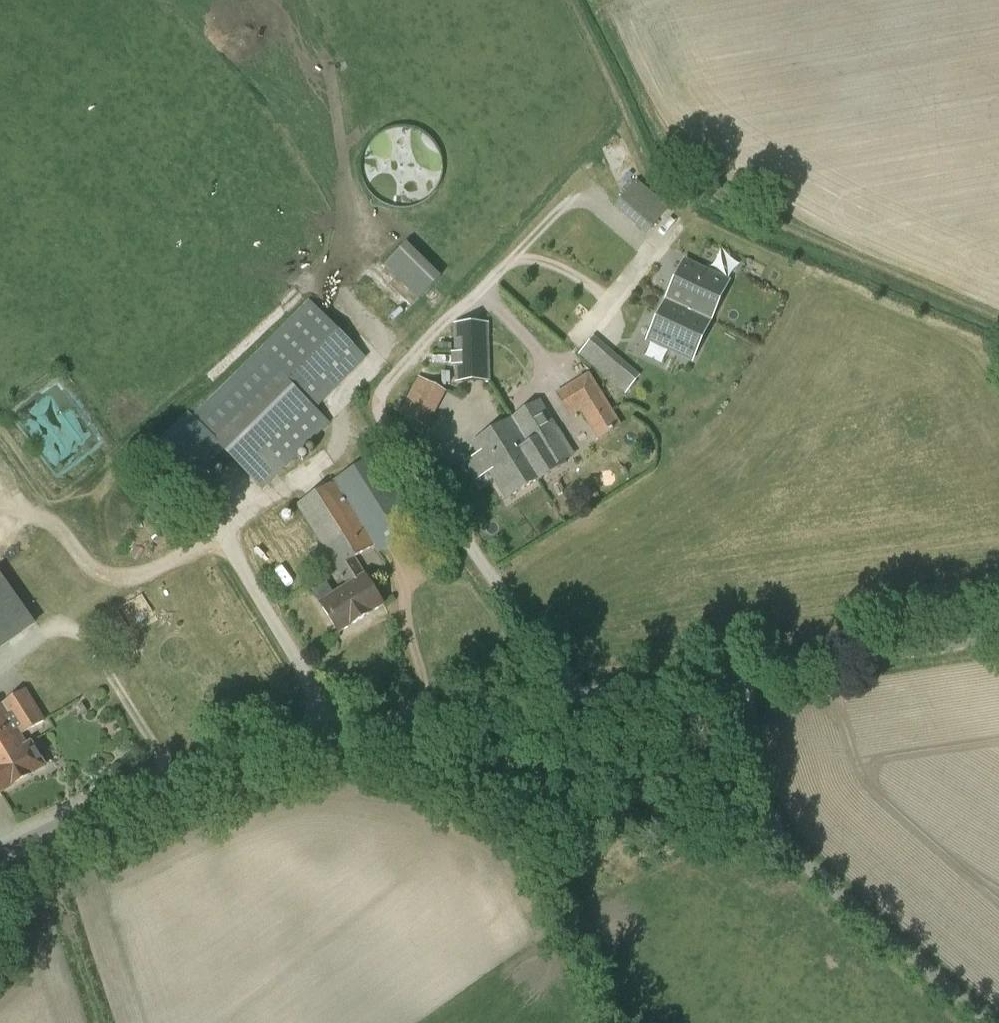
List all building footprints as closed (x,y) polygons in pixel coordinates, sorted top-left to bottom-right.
[(370,193),(434,195),(436,133),(372,131),(370,193)] [(614,204),(645,233),(669,208),(638,179),(614,204)] [(384,266),(419,300),(441,278),(407,244),(384,266)] [(710,320),(724,289),(727,282),(726,281),(685,262),(679,275),(684,277),(677,291),(672,289),(667,300),(710,320)] [(691,361),(710,320),(667,300),(660,314),(666,317),(660,330),(654,328),(649,340),(648,341),(691,361)] [(187,411),(140,459),(176,499),(224,453),(262,492),(331,422),(317,408),(366,358),(310,301),(193,415),(187,411)] [(463,365),(456,365),(456,382),(489,381),(487,323),(455,324),(456,354),(463,354),(463,365)] [(594,334),(579,352),(624,392),(640,375),(594,334)] [(425,429),(446,392),(418,375),(396,413),(425,429)] [(597,443),(621,428),(588,375),(555,395),(569,418),(578,412),(597,443)] [(538,403),(512,419),(529,447),(543,438),(544,439),(556,431),(538,403)] [(529,447),(512,419),(471,444),(506,500),(538,480),(520,453),(529,447)] [(560,438),(556,431),(544,439),(543,438),(529,447),(520,453),(538,480),(539,481),(566,464),(552,443),(560,438)] [(377,454),(295,506),(347,585),(333,594),(327,584),(312,593),(338,634),(383,604),(364,574),(355,558),(374,547),(379,555),(422,527),(377,454)] [(0,576),(0,649),(35,624),(0,576)] [(142,593),(116,610),(130,631),(156,615),(142,593)] [(491,655),(492,667),(509,665),(507,653),(491,655)] [(45,768),(30,742),(27,743),(22,735),(44,722),(26,691),(0,706),(0,795),(45,768)]
